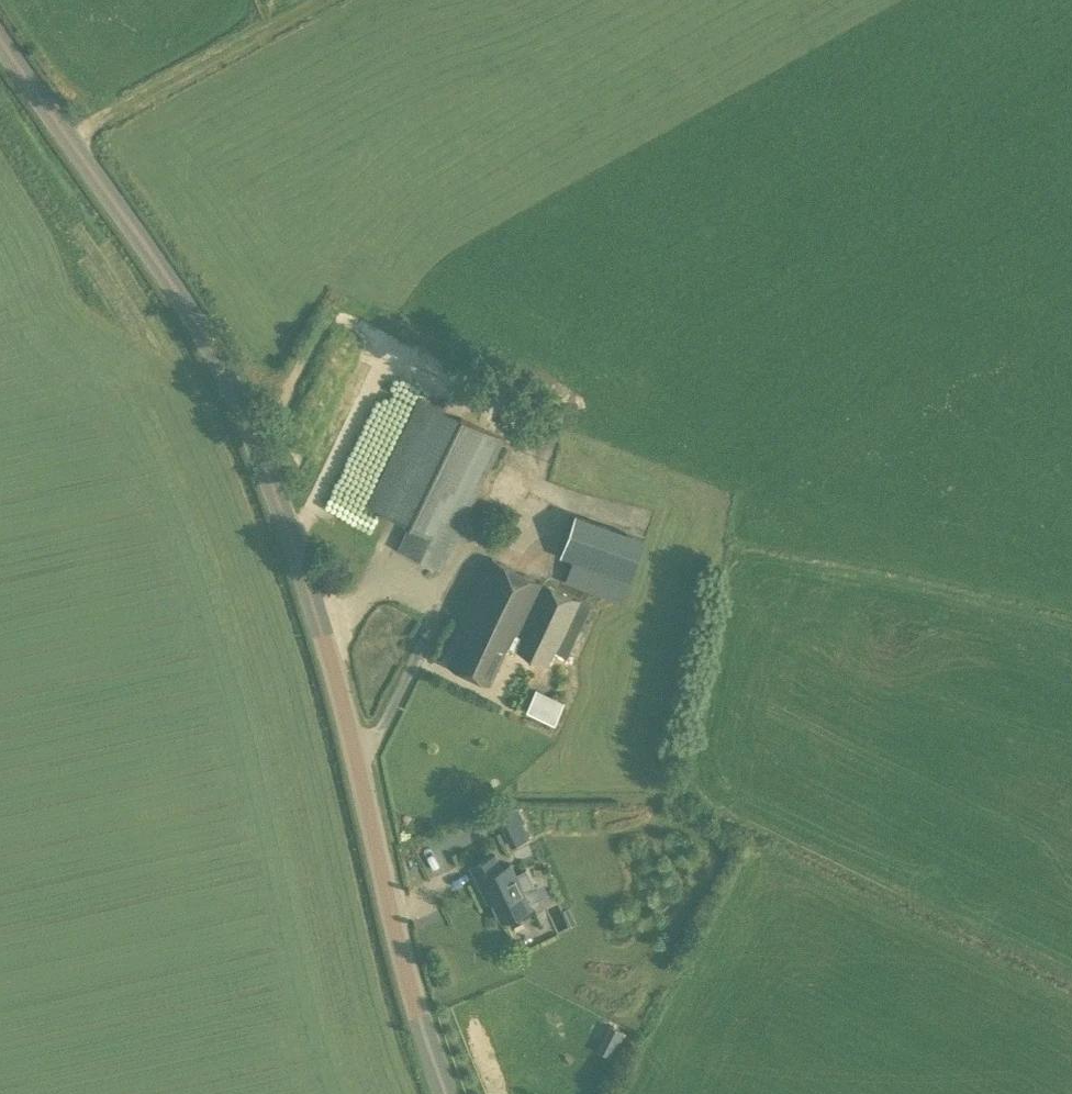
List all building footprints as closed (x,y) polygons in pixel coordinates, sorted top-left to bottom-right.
[(504,437),(419,396),(367,504),(408,524),(397,548),(441,568),(504,437)] [(572,559),(565,581),(623,602),(645,536),(575,511),(560,555),(572,559)] [(492,557),(461,623),(465,626),(447,664),(489,684),(508,644),(549,663),(579,598),(492,557)] [(563,703),(536,690),(527,710),(554,722),(563,703)] [(507,811),(515,843),(528,839),(521,808),(507,811)] [(488,902),(492,900),(502,919),(531,904),(509,863),(501,867),(493,853),(469,865),(488,902)] [(568,908),(563,911),(571,926),(576,924),(568,908)] [(611,1054),(623,1027),(609,1021),(597,1048),(611,1054)]
